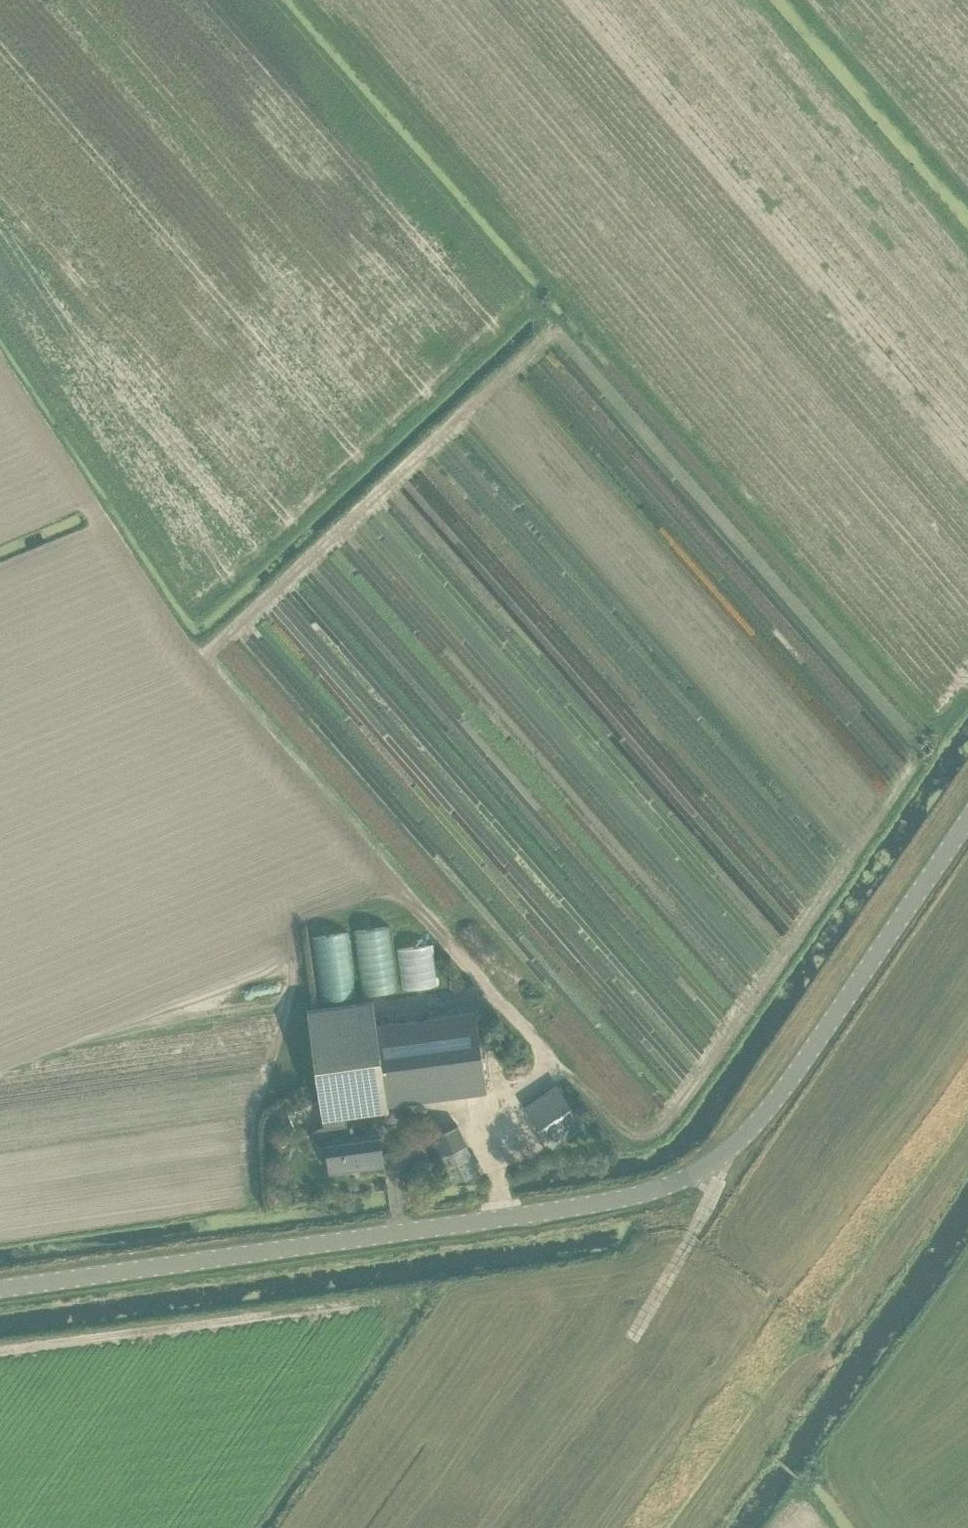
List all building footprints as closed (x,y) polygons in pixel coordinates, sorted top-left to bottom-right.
[(487,1091),(476,1010),(376,1023),(372,1000),(307,1009),(323,1120),(324,1127),(321,1127),(317,1128),(314,1131),(313,1134),(313,1138),(316,1142),(319,1144),(327,1144),(330,1172),(383,1164),(380,1135),(350,1139),(346,1116),(388,1111),(387,1104),(487,1091)] [(552,1148),(586,1125),(558,1084),(525,1106),(552,1148)] [(467,1144),(459,1125),(431,1137),(453,1182),(479,1171),(467,1144)]
